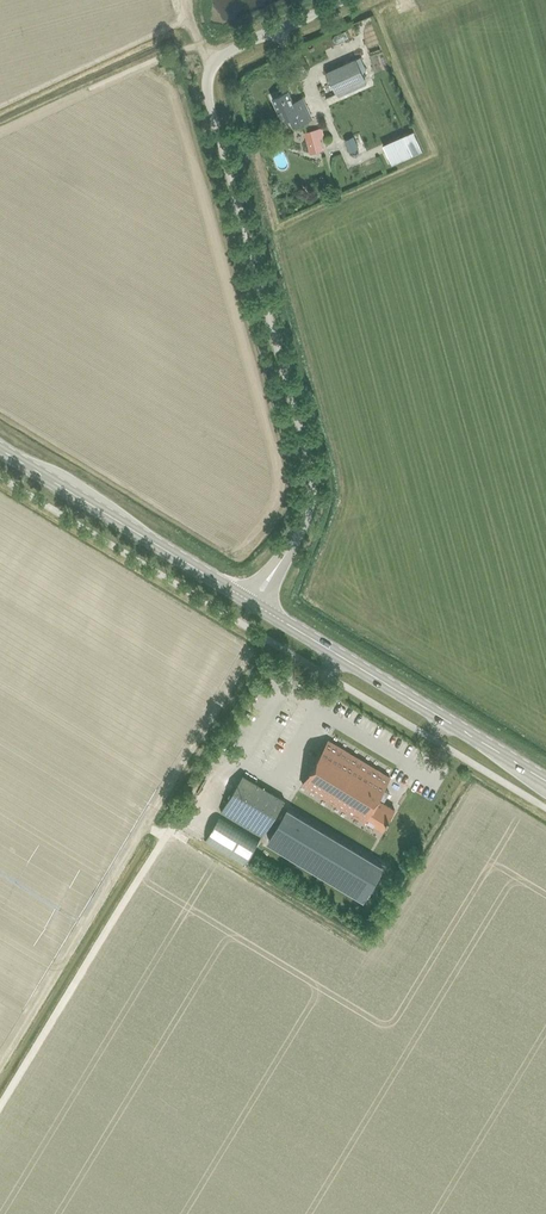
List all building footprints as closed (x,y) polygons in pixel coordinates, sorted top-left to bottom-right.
[(356,58),(327,71),(336,92),(366,79),(363,72),(356,58)] [(301,98),(293,102),(288,90),(273,97),(284,121),(289,119),(293,127),(310,119),(308,115),(310,114),(309,110),(307,111),(301,98)] [(321,150),(319,140),(323,138),(320,127),(306,131),(312,152),(321,150)] [(423,151),(413,130),(383,144),(383,145),(392,165),(423,151)] [(353,136),(345,140),(350,151),(358,147),(353,136)] [(383,829),(395,809),(377,799),(390,777),(329,740),(302,784),(366,822),(367,820),(383,829)] [(263,836),(284,800),(243,775),(221,811),(263,836)] [(383,866),(287,809),(269,840),(364,898),(383,866)]
